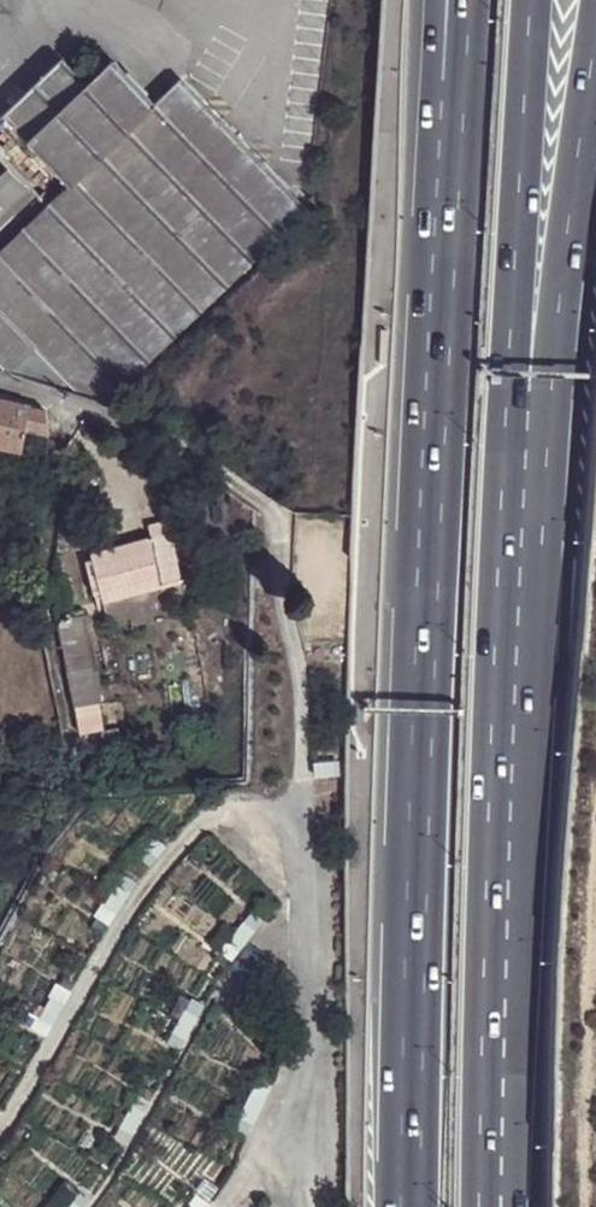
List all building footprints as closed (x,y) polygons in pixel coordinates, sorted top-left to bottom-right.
[(107,405),(309,215),(178,79),(154,102),(112,60),(86,84),(62,60),(5,113),(49,157),(68,176),(43,200),(0,240),(0,371),(107,405)] [(43,200),(32,187),(0,154),(0,240),(43,200)] [(0,399),(0,445),(21,449),(24,430),(28,405),(0,399)] [(28,405),(24,430),(43,433),(45,410),(28,405)] [(92,551),(106,622),(187,606),(172,535),(92,551)] [(55,629),(73,710),(94,707),(80,617),(54,621),(55,629)] [(61,1188),(43,1206),(80,1206),(61,1188)]
